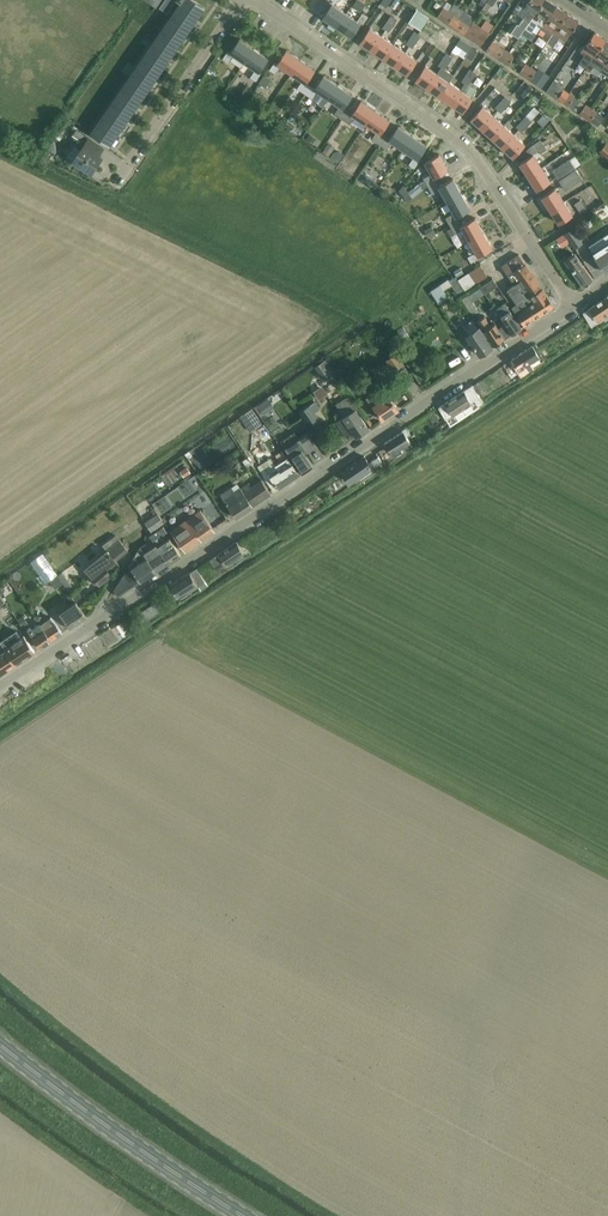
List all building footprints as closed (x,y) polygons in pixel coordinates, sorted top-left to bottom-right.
[(92,132),(111,145),(205,8),(193,0),(179,0),(181,1),(92,132)] [(157,8),(162,0),(144,0),(157,8)] [(160,8),(168,13),(176,0),(165,0),(160,8)] [(324,17),(338,27),(347,14),(336,6),(340,0),(332,0),(331,2),(330,3),(333,4),(330,8),(324,17)] [(353,7),(361,12),(366,4),(363,2),(359,0),(357,0),(353,7)] [(402,4),(400,0),(394,0),(391,2),(396,9),(402,4)] [(483,8),(487,11),(492,5),(493,6),(497,0),(489,0),(483,8)] [(513,11),(530,22),(545,0),(521,0),(513,11)] [(557,6),(548,0),(545,0),(530,22),(526,28),(532,32),(538,22),(543,26),(557,6)] [(543,26),(541,29),(546,33),(542,38),(548,42),(554,33),(568,13),(557,6),(543,26)] [(444,20),(450,11),(444,7),(438,16),(444,20)] [(429,18),(417,10),(409,21),(421,29),(429,18)] [(454,27),(460,18),(455,15),(450,11),(444,20),(454,27)] [(347,14),(338,27),(353,37),(359,27),(362,24),(363,25),(368,17),(363,13),(357,21),(347,14)] [(554,33),(548,42),(553,45),(560,37),(565,41),(569,35),(572,31),(579,21),(568,13),(554,33)] [(397,19),(394,18),(391,16),(387,22),(393,26),(397,19)] [(465,35),(474,22),(471,26),(460,18),(454,27),(465,35)] [(389,32),(393,26),(387,22),(383,28),(389,32)] [(474,22),(465,35),(481,45),(490,32),(474,22)] [(508,40),(517,30),(508,23),(500,33),(508,40)] [(373,51),(383,36),(371,28),(361,43),(373,51)] [(421,36),(419,34),(415,32),(411,38),(417,42),(421,36)] [(592,61),(606,39),(595,32),(581,52),(585,55),(579,63),(587,68),(592,61)] [(385,59),(395,44),(383,36),(373,51),(385,59)] [(407,44),(410,46),(424,55),(432,43),(421,36),(417,42),(411,38),(407,44)] [(246,62),(255,49),(240,39),(231,52),(229,51),(224,59),(230,62),(235,55),(246,62)] [(460,39),(456,45),(468,53),(472,47),(460,39)] [(587,68),(591,71),(594,66),(601,71),(603,67),(607,60),(607,41),(606,39),(592,61),(587,68)] [(396,67),(406,52),(395,44),(385,59),(396,67)] [(453,57),(446,52),(436,46),(428,58),(438,64),(442,58),(450,63),(453,57)] [(504,61),(510,52),(502,46),(496,55),(504,61)] [(472,60),(478,51),(472,47),(468,53),(466,56),(472,60)] [(255,49),(246,62),(256,69),(251,77),(257,81),(262,73),(260,72),(269,59),(255,49)] [(293,73),(302,60),(288,50),(279,63),(276,61),(271,69),(276,73),(281,66),(293,73)] [(406,52),(396,67),(408,75),(418,60),(406,52)] [(510,52),(504,61),(510,65),(516,56),(510,52)] [(446,69),(450,63),(442,58),(438,64),(442,67),(446,69)] [(302,60),(293,73),(303,80),(298,88),(304,92),(309,84),(308,83),(316,70),(302,60)] [(538,66),(542,73),(549,69),(546,62),(538,66)] [(526,76),(532,67),(526,63),(520,72),(526,76)] [(439,73),(438,73),(427,65),(416,80),(428,88),(439,73)] [(455,75),(446,69),(442,67),(438,73),(439,73),(428,88),(440,96),(450,80),(451,81),(455,75)] [(532,67),(526,76),(531,79),(537,70),(532,67)] [(477,73),(474,71),(471,69),(467,75),(473,79),(477,73)] [(508,70),(499,80),(509,88),(518,78),(508,70)] [(259,82),(266,87),(271,79),(265,74),(259,82)] [(330,99),(339,85),(325,75),(316,88),(313,87),(308,95),(314,98),(319,91),(330,99)] [(469,84),(473,79),(467,75),(463,81),(469,84)] [(565,89),(564,90),(560,87),(562,84),(554,79),(547,90),(559,98),(564,102),(570,93),(565,89)] [(462,89),(451,81),(450,80),(440,96),(452,104),(462,89)] [(339,85),(330,99),(341,106),(336,113),(341,117),(347,109),(345,108),(353,95),(339,85)] [(529,85),(520,94),(527,100),(535,90),(529,85)] [(462,89),(452,104),(464,112),(474,97),(462,89)] [(570,93),(564,102),(570,105),(576,97),(570,93)] [(511,101),(509,100),(506,97),(501,102),(506,107),(511,101)] [(367,124),(377,111),(362,101),(353,114),(350,112),(345,120),(351,123),(356,116),(367,124)] [(502,112),(506,107),(501,102),(496,107),(502,112)] [(586,117),(592,108),(586,104),(580,113),(586,117)] [(495,115),(491,112),(484,106),(472,119),(483,129),(495,115)] [(591,120),(597,112),(592,108),(586,117),(591,120)] [(538,115),(535,113),(531,109),(526,115),(527,116),(533,121),(538,115)] [(598,125),(605,115),(598,110),(597,112),(591,120),(598,125)] [(377,111),(367,124),(377,131),(373,138),(378,142),(383,134),(382,134),(391,121),(377,111)] [(493,138),(505,125),(495,115),(483,129),(493,138)] [(528,126),(533,121),(527,116),(522,121),(528,126)] [(288,119),(283,126),(290,131),(295,124),(288,119)] [(523,132),(528,126),(522,121),(518,127),(523,132)] [(503,148),(516,135),(505,125),(493,138),(503,148)] [(404,150),(414,136),(399,126),(390,139),(388,137),(382,145),(388,149),(392,142),(404,150)] [(80,141),(84,135),(77,130),(73,136),(80,141)] [(313,145),(317,139),(311,134),(307,140),(313,145)] [(516,135),(503,148),(514,158),(526,145),(516,135)] [(414,136),(404,150),(415,157),(410,164),(416,168),(421,160),(419,159),(428,146),(414,136)] [(90,138),(74,161),(92,173),(103,157),(95,152),(100,145),(90,138)] [(530,176),(543,168),(534,154),(540,150),(542,153),(552,147),(547,139),(543,142),(542,140),(536,144),(528,151),(531,156),(521,163),(530,176)] [(329,157),(335,148),(329,144),(323,153),(329,157)] [(334,152),(331,156),(339,162),(344,154),(339,151),(334,152)] [(438,181),(437,179),(436,177),(449,169),(440,154),(427,162),(433,173),(425,177),(430,186),(438,181)] [(560,180),(576,169),(570,160),(554,171),(560,180)] [(349,166),(345,171),(353,177),(357,172),(349,166)] [(369,168),(361,178),(373,186),(380,176),(369,168)] [(543,168),(530,176),(538,190),(552,181),(543,168)] [(576,169),(560,180),(566,190),(582,179),(576,169)] [(449,201),(462,194),(454,178),(441,186),(439,183),(438,181),(430,186),(434,194),(442,189),(449,201)] [(424,189),(420,183),(409,192),(413,197),(424,189)] [(404,186),(399,190),(408,201),(413,197),(409,192),(404,186)] [(551,210),(565,201),(556,188),(543,196),(551,210)] [(460,221),(459,219),(457,216),(471,209),(462,194),(449,201),(455,213),(447,217),(452,225),(460,221)] [(581,200),(575,204),(581,214),(587,210),(581,200)] [(565,201),(551,210),(560,223),(574,214),(565,201)] [(470,241),(484,233),(476,217),(462,225),(461,223),(460,221),(452,225),(453,227),(448,230),(451,236),(463,229),(470,241)] [(429,236),(439,231),(435,224),(425,230),(429,236)] [(581,234),(576,227),(566,233),(571,241),(581,234)] [(484,233),(470,241),(477,252),(468,257),(472,263),(480,258),(479,256),(493,248),(484,233)] [(557,238),(563,247),(571,241),(566,233),(557,238)] [(589,246),(606,272),(607,271),(607,234),(589,246)] [(575,253),(571,256),(565,260),(584,287),(594,280),(580,261),(575,253)] [(555,306),(519,255),(502,267),(515,285),(508,290),(517,303),(512,306),(519,315),(525,325),(555,306)] [(452,286),(459,295),(488,277),(480,265),(459,279),(456,275),(449,280),(452,286)] [(464,273),(461,267),(454,271),(457,276),(464,273)] [(439,304),(448,297),(444,290),(452,286),(449,280),(447,278),(437,284),(437,285),(429,291),(439,304)] [(497,286),(493,279),(481,286),(486,294),(497,286)] [(478,310),(468,294),(462,298),(472,314),(478,310)] [(583,313),(589,321),(592,326),(599,321),(605,317),(606,319),(607,318),(607,295),(607,294),(589,307),(590,309),(583,313)] [(496,309),(506,324),(513,334),(522,328),(506,303),(496,309)] [(513,334),(506,324),(499,328),(495,323),(491,326),(485,316),(478,321),(495,346),(513,334)] [(474,319),(462,326),(468,335),(468,336),(481,355),(493,348),(474,319)] [(543,337),(546,343),(556,339),(554,333),(543,337)] [(533,346),(513,358),(520,368),(522,372),(523,374),(528,370),(531,368),(528,363),(539,356),(533,346)] [(542,362),(553,355),(550,351),(540,358),(542,362)] [(396,373),(406,366),(397,353),(387,359),(396,373)] [(319,372),(330,365),(326,359),(315,367),(319,372)] [(446,375),(453,370),(450,364),(442,369),(446,375)] [(479,381),(473,384),(479,393),(484,389),(479,381)] [(484,402),(473,385),(439,406),(446,417),(475,399),(478,405),(484,402)] [(399,410),(392,400),(389,394),(373,405),(383,420),(399,410)] [(269,398),(258,405),(264,414),(269,411),(268,409),(273,405),(269,398)] [(344,417),(338,422),(347,436),(353,431),(357,437),(369,429),(362,419),(356,409),(359,408),(354,400),(351,401),(349,403),(339,409),(344,417)] [(310,404),(300,411),(310,425),(320,419),(310,404)] [(252,409),(241,416),(251,432),(262,424),(252,409)] [(410,441),(410,440),(403,430),(385,442),(393,453),(395,456),(403,451),(401,447),(410,441)] [(308,433),(299,439),(305,449),(308,453),(317,447),(308,433)] [(305,449),(299,439),(286,448),(302,473),(313,466),(303,450),(305,449)] [(372,467),(365,455),(342,470),(350,481),(372,467)] [(371,461),(374,466),(375,466),(378,471),(383,467),(380,463),(382,461),(378,456),(371,461)] [(300,475),(294,465),(289,458),(277,466),(272,458),(258,467),(275,492),(300,475)] [(187,466),(182,469),(186,475),(191,472),(187,466)] [(272,494),(262,479),(251,487),(249,483),(235,492),(232,486),(221,494),(236,517),(272,494)] [(216,531),(201,509),(180,524),(171,530),(186,551),(216,531)] [(151,531),(164,523),(158,513),(145,522),(151,531)] [(164,527),(150,536),(156,545),(169,563),(182,555),(175,545),(170,538),(164,543),(160,537),(168,532),(164,527)] [(129,550),(116,535),(102,544),(107,550),(85,568),(99,585),(111,575),(109,573),(119,565),(115,561),(129,550)] [(245,552),(237,540),(219,552),(220,553),(210,559),(218,571),(225,566),(224,565),(245,552)] [(156,545),(150,549),(146,544),(141,547),(157,571),(169,563),(156,545)] [(142,581),(157,571),(141,547),(140,548),(133,558),(130,563),(142,581)] [(228,577),(249,561),(243,553),(222,569),(228,577)] [(118,597),(142,581),(130,563),(129,565),(132,569),(125,574),(121,580),(114,590),(118,597)] [(197,567),(170,584),(177,594),(178,596),(198,584),(198,585),(201,589),(208,585),(208,584),(205,580),(203,577),(197,567)] [(55,588),(64,582),(59,574),(50,580),(55,588)] [(87,617),(80,607),(71,594),(65,598),(67,602),(57,608),(70,628),(87,617)] [(25,616),(19,620),(24,626),(29,623),(25,616)] [(63,634),(56,623),(50,618),(43,622),(39,624),(51,642),(63,634)] [(40,649),(51,642),(39,624),(31,630),(30,627),(27,629),(40,649)] [(6,638),(1,641),(5,648),(4,648),(6,651),(15,665),(35,652),(28,642),(24,635),(21,637),(17,631),(6,638)] [(15,665),(6,651),(0,655),(0,675),(15,665)] [(12,704),(15,711),(25,707),(22,700),(12,704)]
